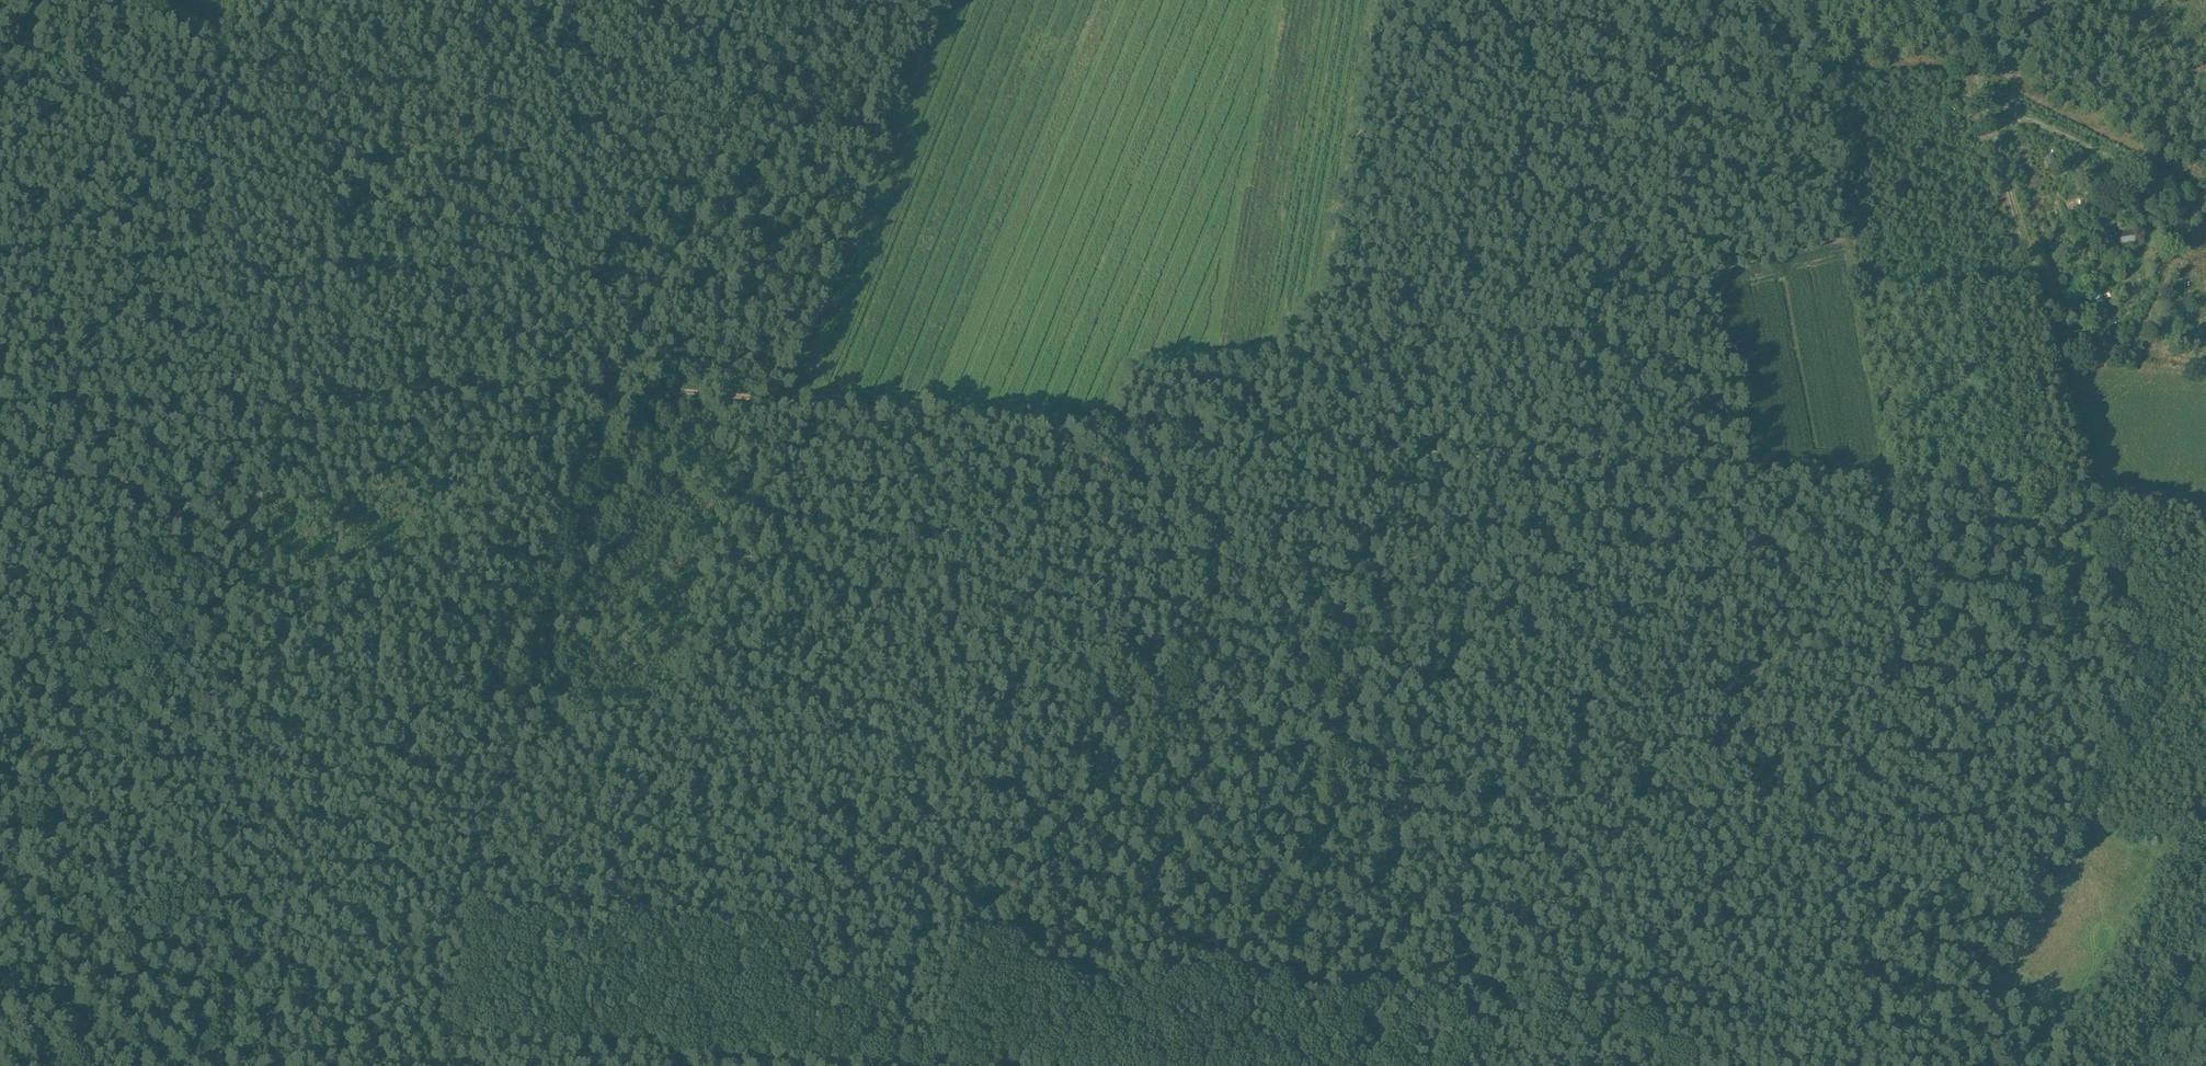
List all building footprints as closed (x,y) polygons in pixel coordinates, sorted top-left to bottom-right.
[(2133,230),(2118,232),(2121,245),(2136,242),(2133,230)] [(2099,309),(2111,305),(2105,288),(2094,291),(2099,309)]
